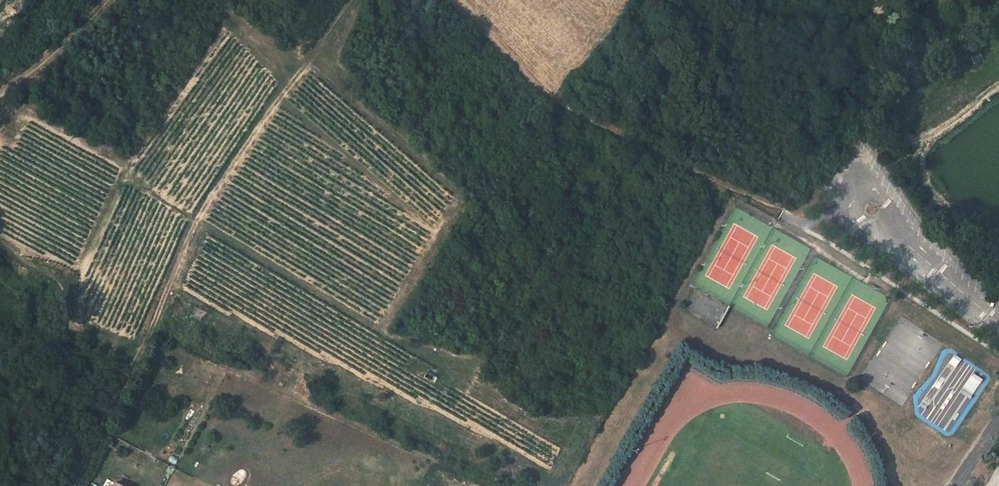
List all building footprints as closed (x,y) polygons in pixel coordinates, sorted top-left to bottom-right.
[(578,104),(583,107),(588,101),(583,98),(578,104)] [(918,381),(924,385),(932,373),(926,368),(918,381)]
